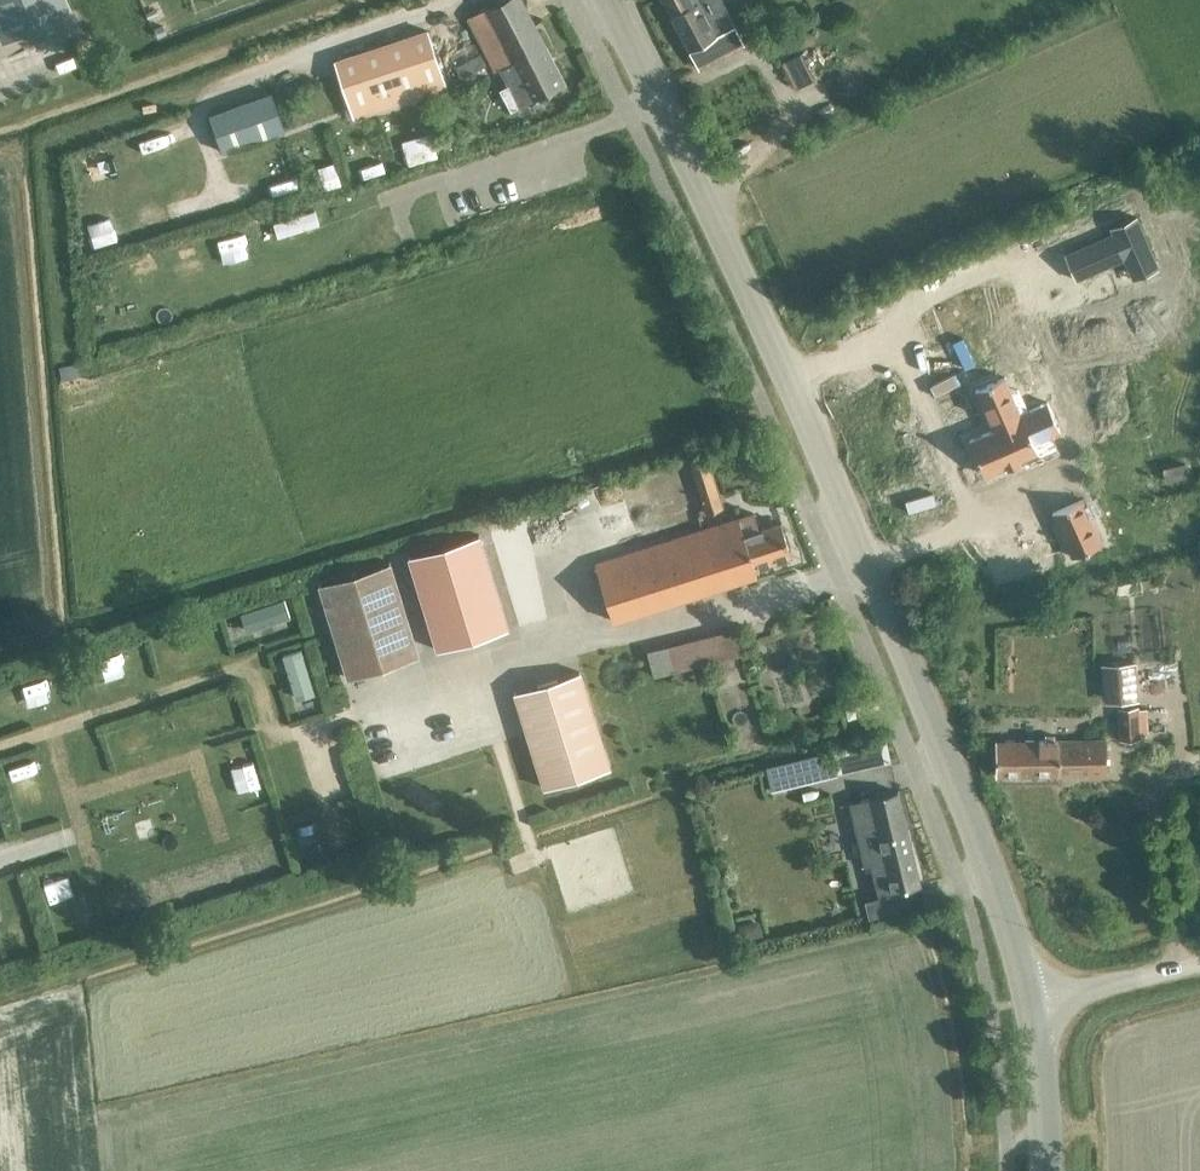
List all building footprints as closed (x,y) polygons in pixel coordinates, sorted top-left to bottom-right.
[(3,42),(70,13),(64,0),(0,0),(0,36),(3,42)] [(565,82),(522,0),(500,0),(467,17),(495,71),(500,69),(508,85),(500,89),(511,111),(565,82)] [(723,51),(702,9),(706,7),(703,0),(664,0),(696,64),(723,51)] [(426,30),(334,60),(353,118),(446,87),(426,30)] [(461,78),(485,64),(480,54),(455,68),(461,78)] [(792,92),(812,83),(799,57),(780,67),(792,92)] [(222,151),(284,129),(271,92),(209,115),(222,151)] [(1121,228),(1072,246),(1081,272),(1130,254),(1136,269),(1162,260),(1145,214),(1119,223),(1121,228)] [(979,285),(953,295),(971,341),(997,331),(979,285)] [(915,433),(928,429),(906,350),(849,366),(883,487),(927,475),(915,433)] [(987,446),(963,455),(978,491),(1000,483),(1001,485),(1013,480),(1012,478),(1032,470),(1028,460),(1048,452),(1036,422),(1016,430),(1001,393),(971,405),(987,446)] [(706,514),(722,508),(706,453),(690,459),(706,514)] [(1067,505),(1041,515),(1058,561),(1084,550),(1067,505)] [(754,569),(791,557),(781,524),(760,530),(758,524),(741,529),(737,517),(593,562),(612,622),(755,577),(754,569)] [(478,533),(407,554),(436,649),(507,627),(478,533)] [(418,655),(389,561),(318,583),(347,677),(418,655)] [(290,618),(284,596),(239,608),(245,630),(290,618)] [(733,632),(644,654),(651,681),(739,659),(733,632)] [(316,690),(302,645),(282,651),(295,696),(316,690)] [(545,789),(608,769),(578,673),(514,694),(545,789)] [(848,722),(857,719),(853,707),(845,709),(848,722)] [(1139,742),(1139,710),(1120,710),(1120,742),(1139,742)] [(998,776),(1105,776),(1105,741),(998,741),(998,776)] [(852,805),(855,820),(861,843),(865,842),(879,897),(922,886),(898,793),(852,805)]
